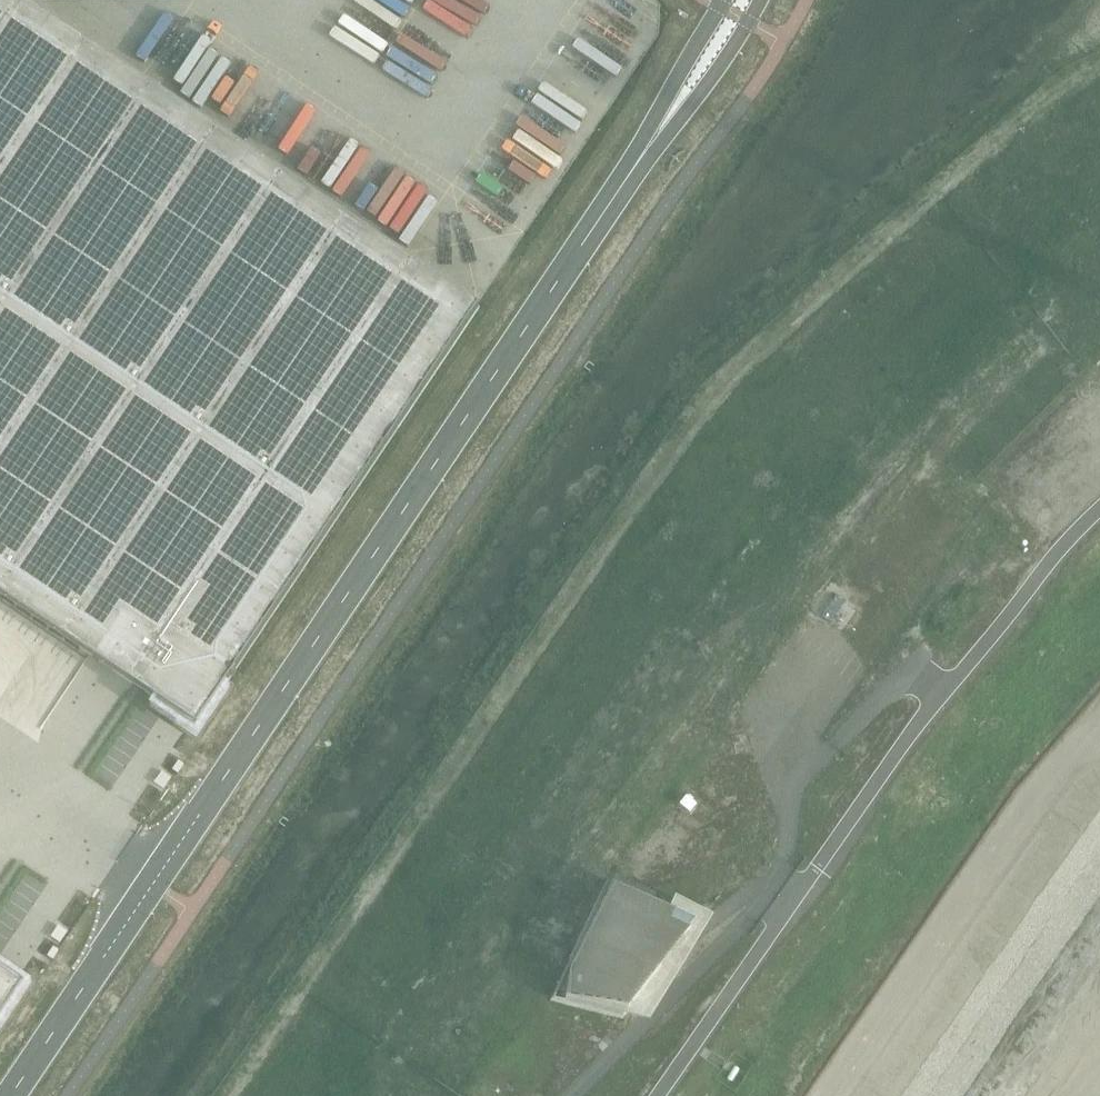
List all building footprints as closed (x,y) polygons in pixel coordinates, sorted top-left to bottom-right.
[(155,698),(159,701),(157,704),(195,730),(227,683),(480,308),(22,0),(0,0),(0,594),(155,698)] [(622,1019),(623,1018),(630,1009),(658,974),(662,969),(644,960),(645,959),(644,958),(644,957),(643,956),(642,955),(641,955),(640,955),(639,955),(638,956),(637,957),(632,954),(633,953),(635,951),(636,950),(640,948),(642,948),(646,947),(654,947),(660,946),(666,945),(672,944),(675,942),(678,941),(680,939),(683,938),(686,936),(689,934),(691,931),(693,929),(695,926),(697,924),(607,880),(550,1000),(622,1019)] [(26,983),(0,966),(0,1021),(26,983)]
